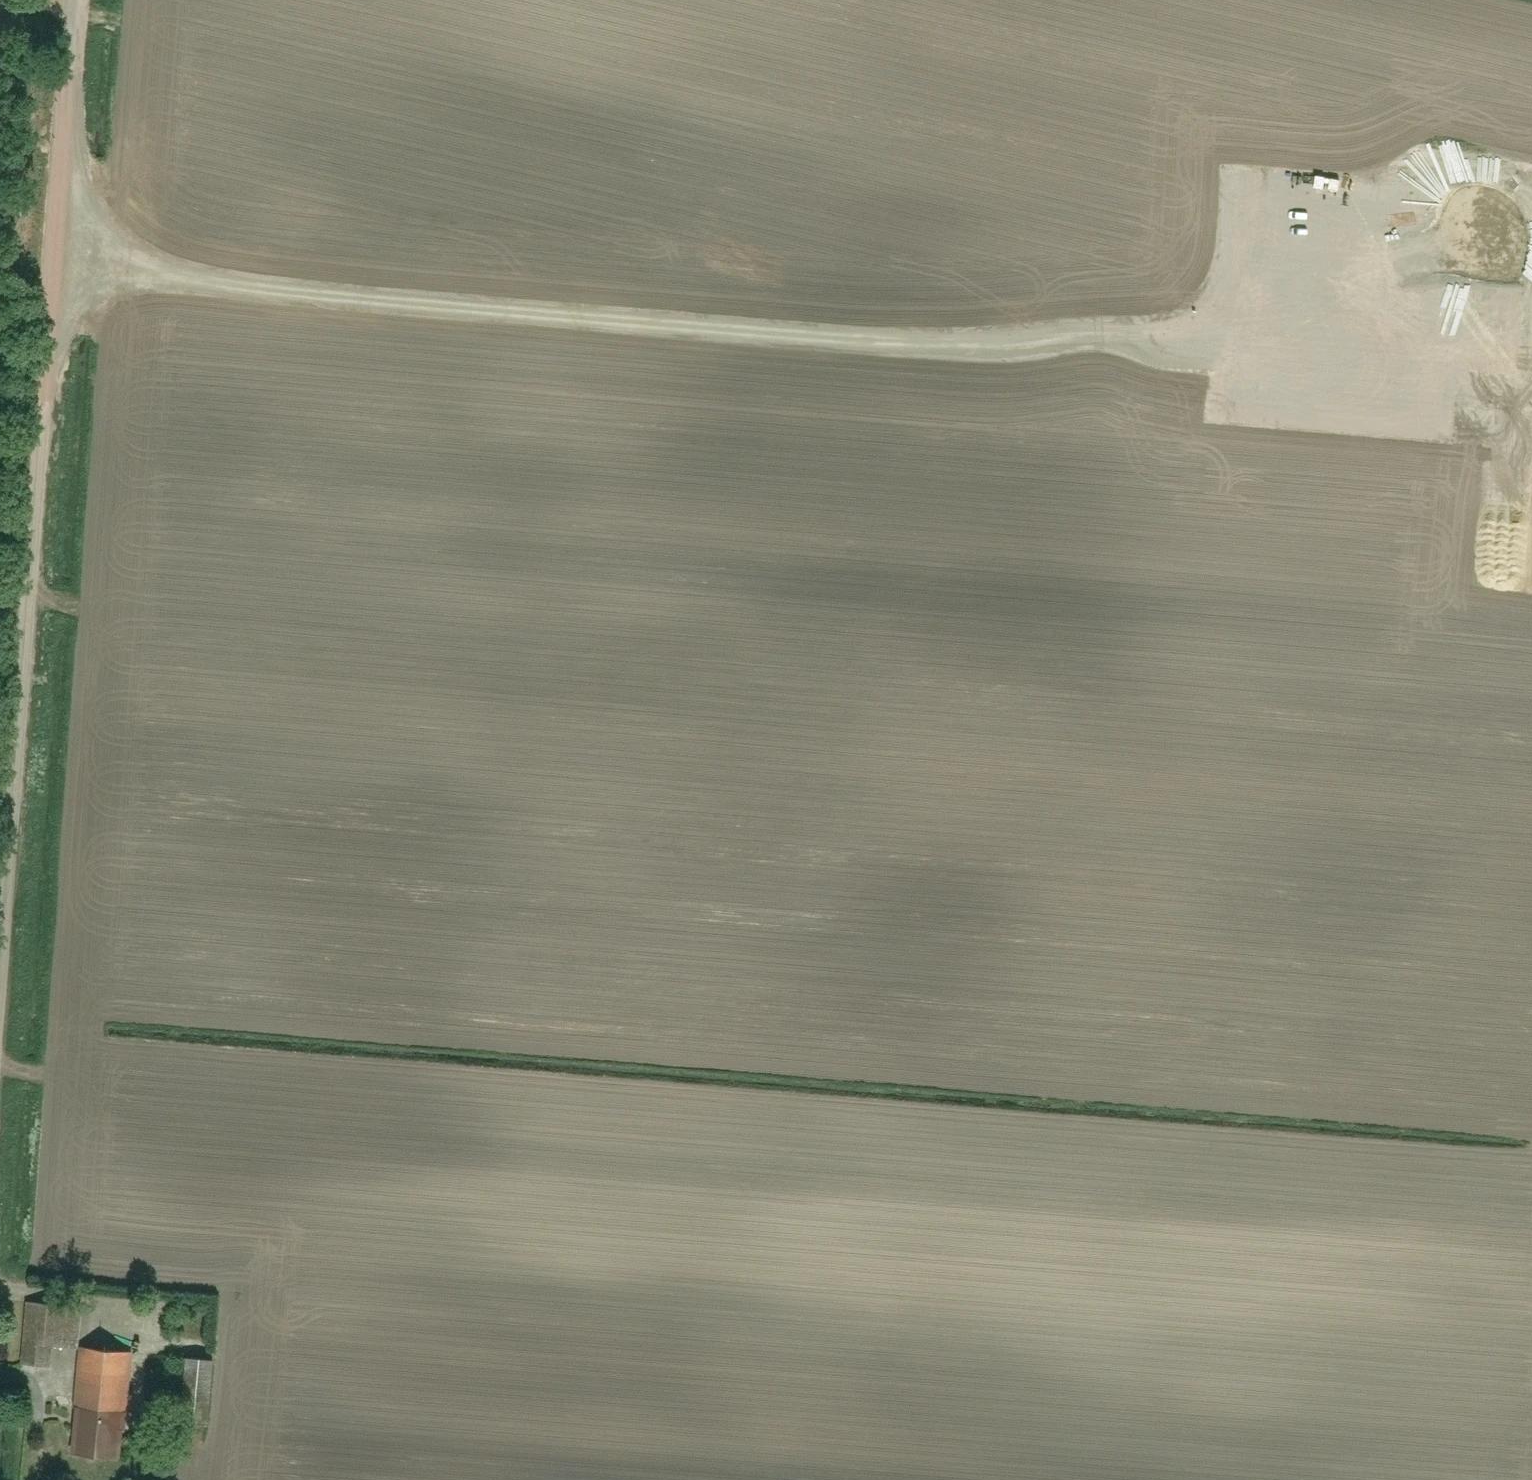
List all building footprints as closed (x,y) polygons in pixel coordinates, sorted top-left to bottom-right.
[(27,1298),(27,1343),(85,1343),(85,1298),(27,1298)] [(216,1419),(219,1352),(181,1350),(178,1417),(216,1419)] [(131,1358),(80,1355),(74,1448),(125,1451),(131,1358)]
